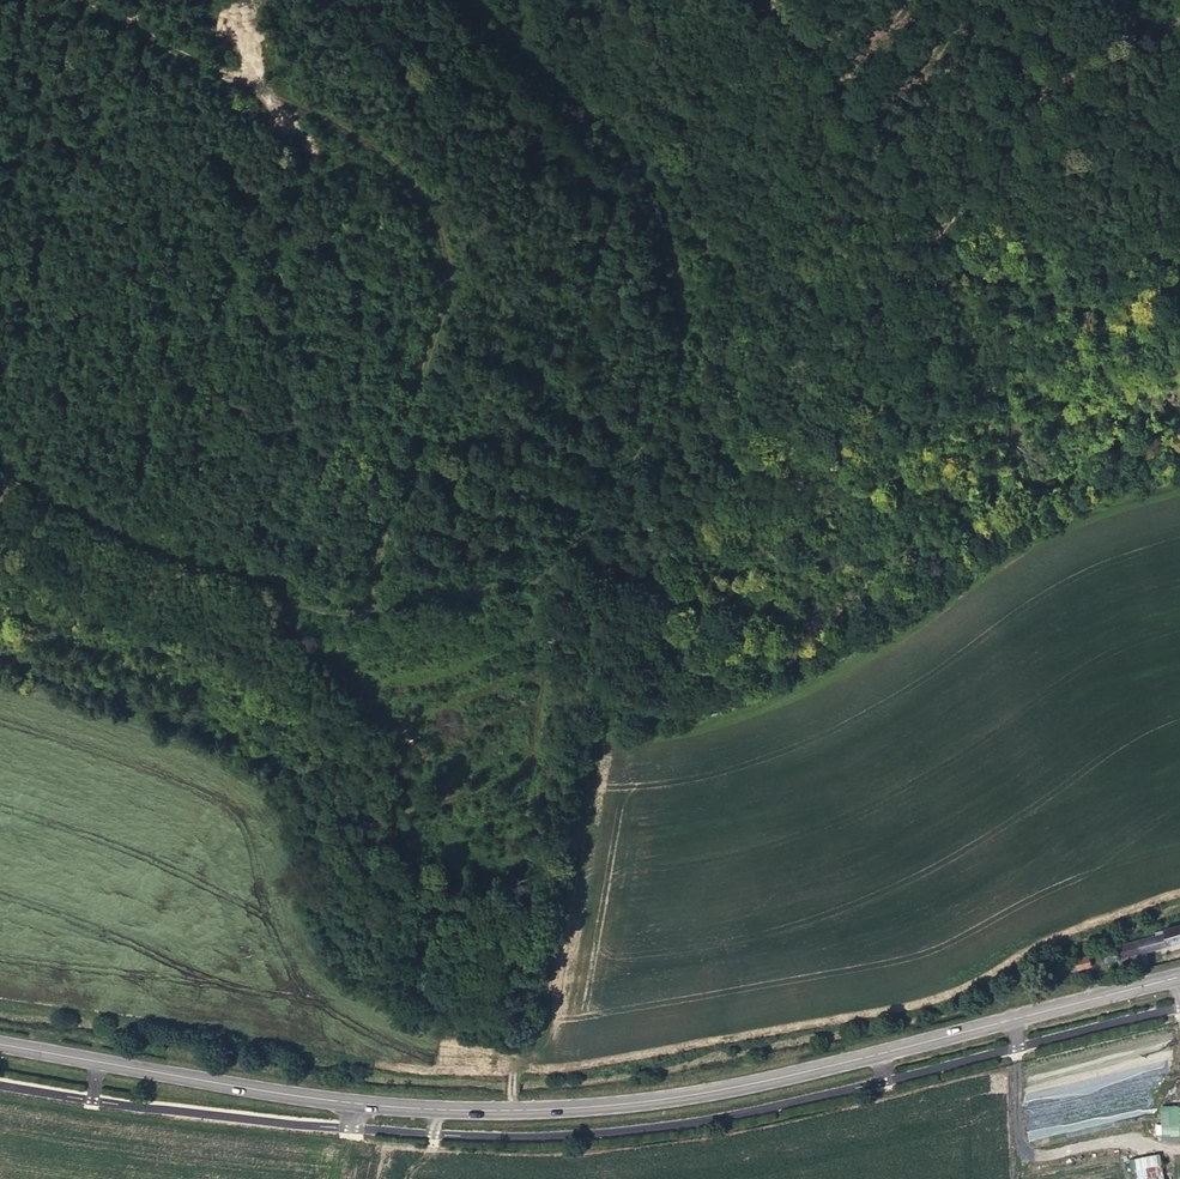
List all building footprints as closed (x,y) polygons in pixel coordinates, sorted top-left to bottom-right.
[(1170,936),(1179,933),(1179,919),(1166,922),(1170,936)] [(1146,932),(1149,942),(1155,940),(1170,936),(1166,922),(1160,929),(1146,932)] [(1120,949),(1149,942),(1146,932),(1118,940),(1120,949)] [(1108,953),(1120,949),(1118,940),(1116,937),(1105,940),(1108,953)] [(1155,940),(1149,942),(1151,952),(1158,951),(1155,940)] [(1149,942),(1120,949),(1123,959),(1151,952),(1149,942)] [(1093,948),(1073,953),(1075,962),(1096,956),(1093,948)] [(1161,1105),(1162,1140),(1179,1140),(1179,1105),(1161,1105)] [(1135,1178),(1163,1178),(1161,1155),(1133,1158),(1135,1178)]
